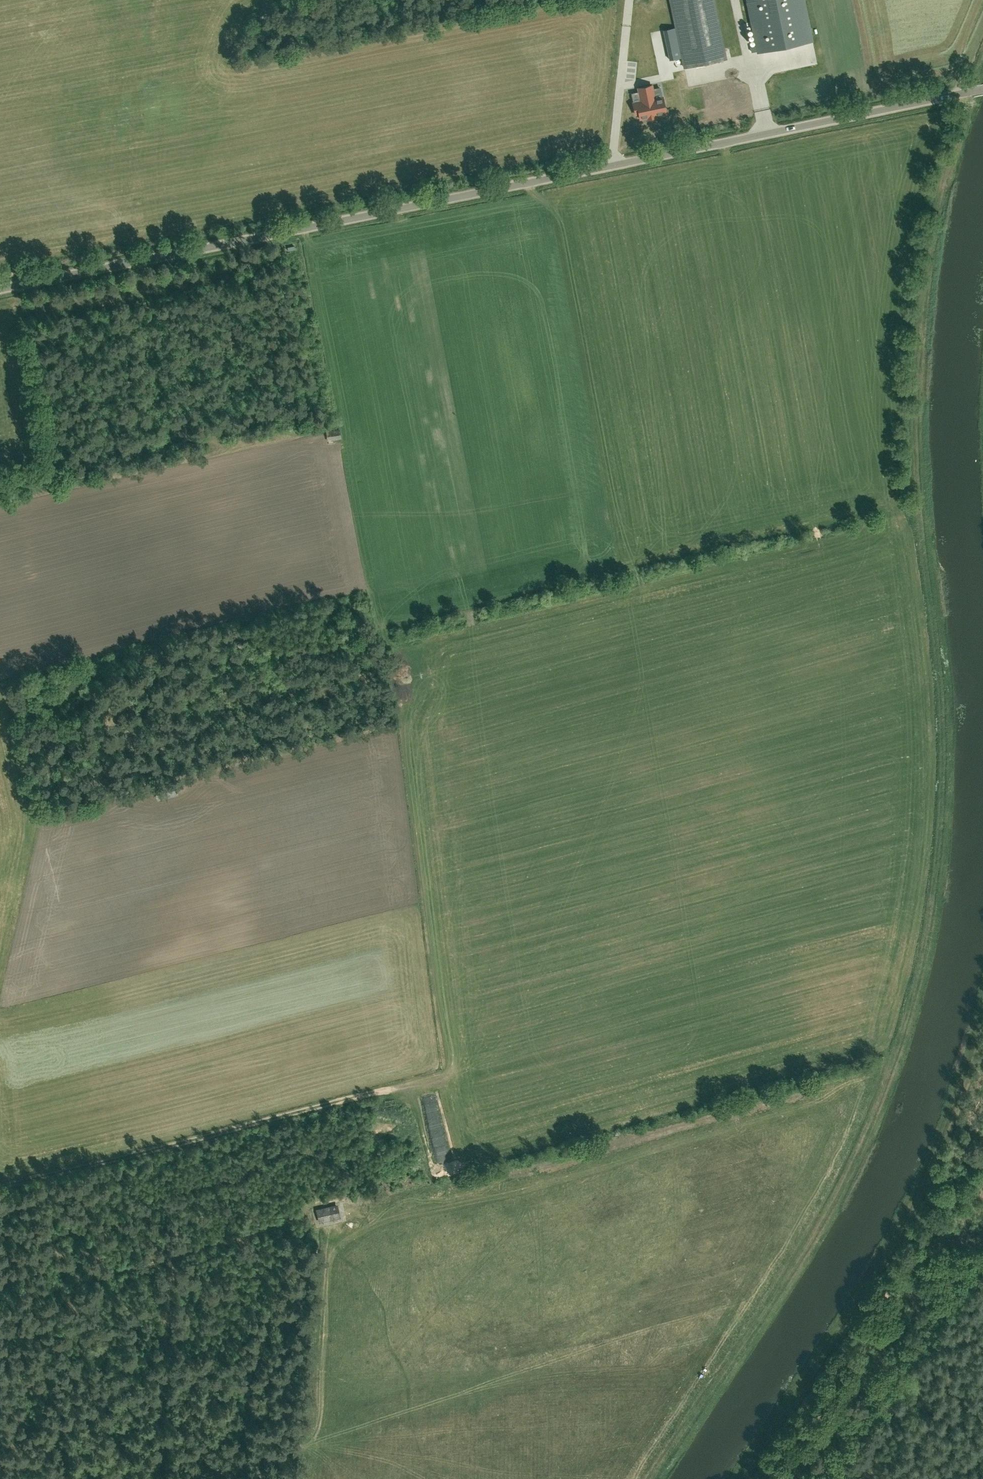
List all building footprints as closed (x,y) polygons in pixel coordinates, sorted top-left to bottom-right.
[(685,67),(726,59),(714,0),(670,0),(685,67)] [(758,52),(812,40),(804,0),(747,0),(758,52)] [(680,47),(668,49),(670,60),(682,57),(680,47)] [(639,91),(631,93),(633,103),(635,114),(639,114),(640,119),(648,117),(654,116),(655,117),(666,115),(662,97),(660,87),(652,89),(652,85),(638,88),(639,91)] [(336,1207),(317,1211),(318,1213),(319,1216),(320,1220),(338,1216),(336,1207)]
